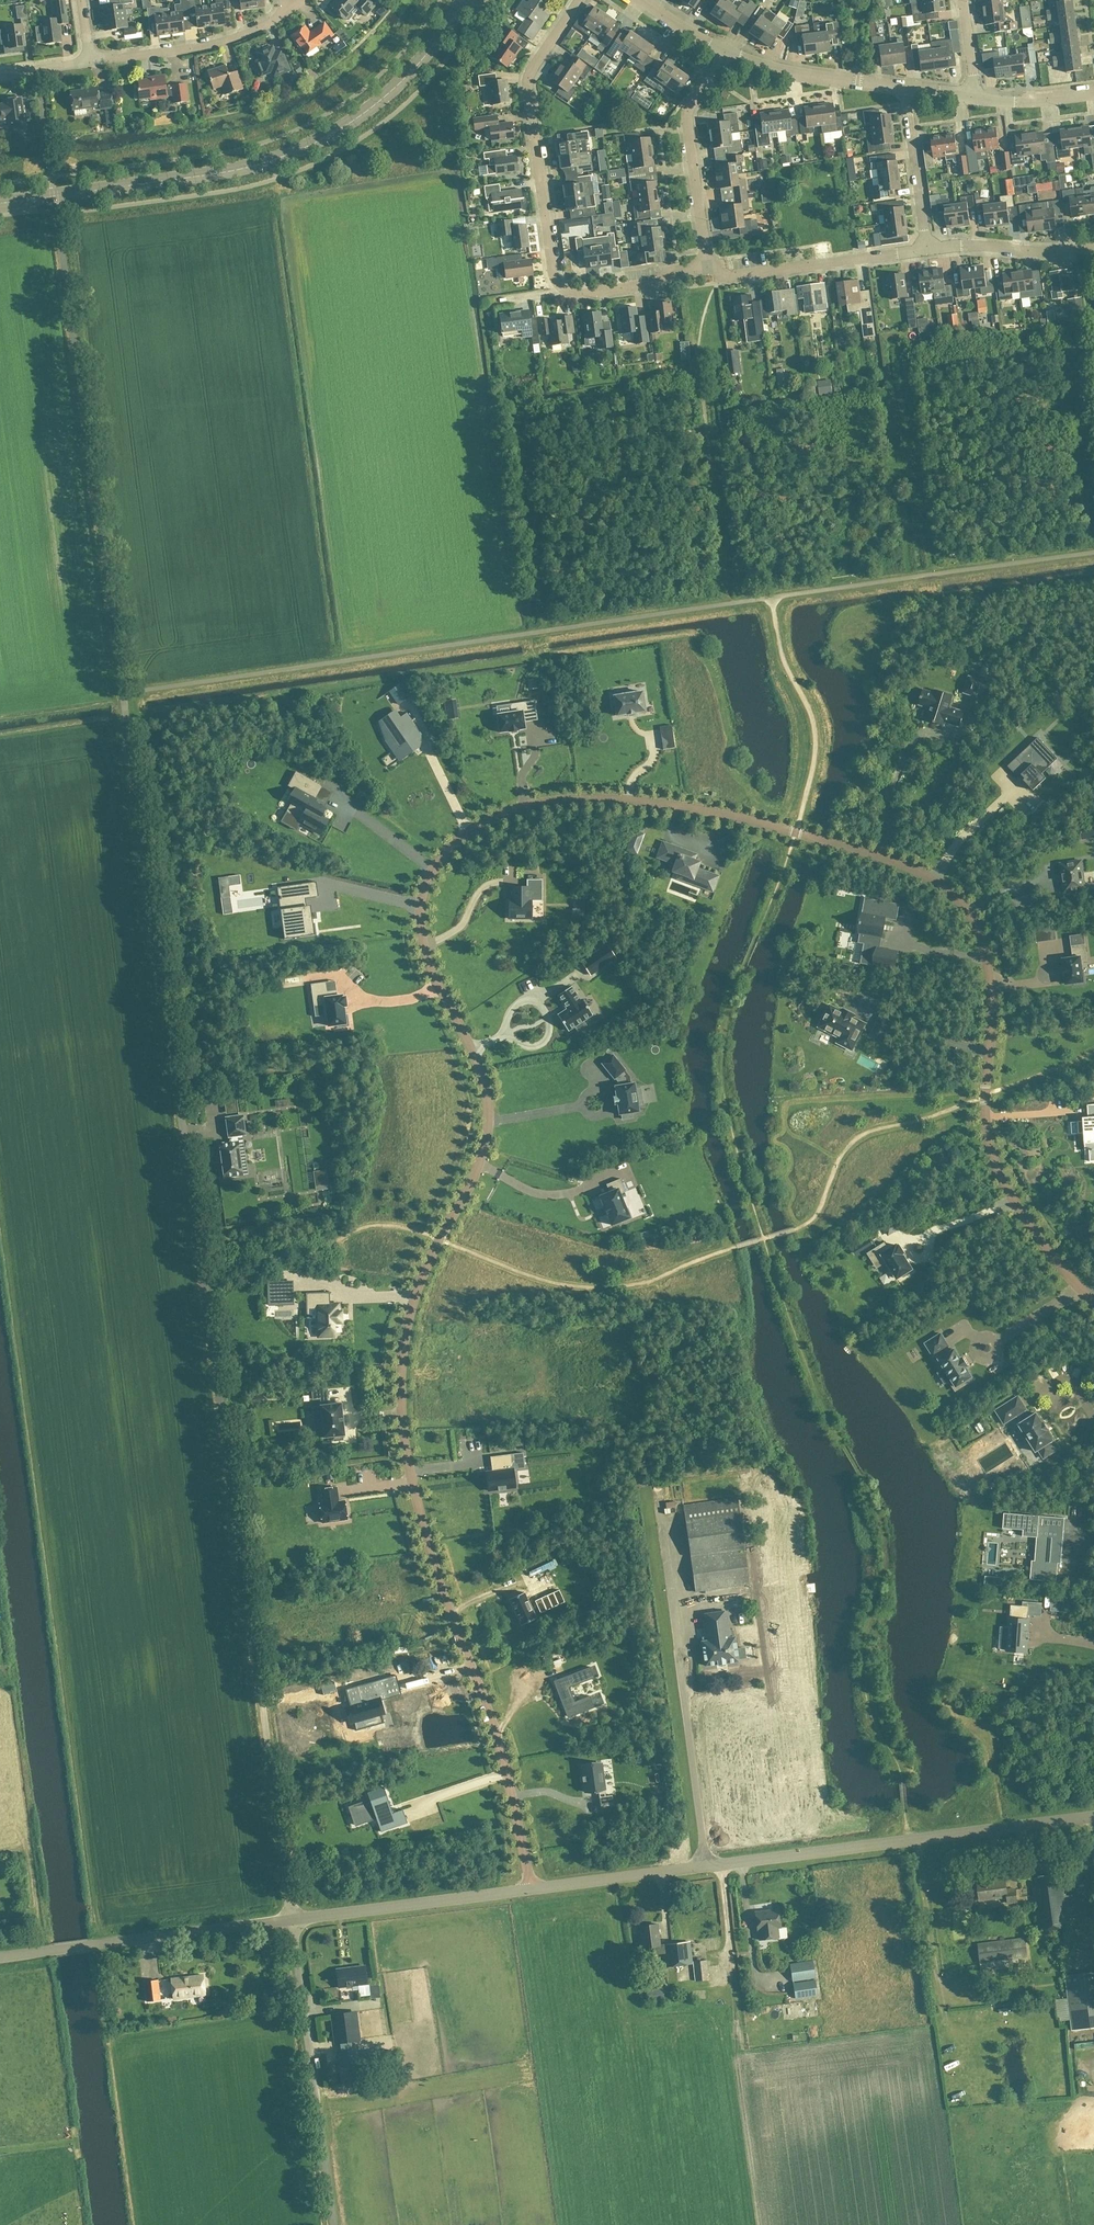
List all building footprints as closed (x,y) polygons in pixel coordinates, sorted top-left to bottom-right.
[(125,18),(123,6),(133,5),(132,0),(118,0),(119,6),(102,9),(104,20),(125,18)] [(170,35),(184,33),(182,19),(189,18),(189,16),(187,2),(187,0),(180,0),(180,6),(174,7),(175,15),(168,16),(170,35)] [(211,27),(225,25),(223,12),(229,11),(227,0),(215,0),(216,7),(208,8),(211,27)] [(253,9),(251,0),(233,0),(233,4),(240,3),(241,11),(253,9)] [(253,9),(264,8),(263,0),(251,0),(253,9)] [(350,14),(355,8),(365,17),(374,7),(367,0),(357,0),(356,1),(355,0),(336,0),(329,7),(343,20),(344,20),(346,21),(348,21),(352,17),(351,15),(350,14)] [(522,24),(517,31),(532,41),(541,28),(535,24),(546,7),(537,0),(530,0),(527,4),(523,1),(516,11),(526,18),(522,24)] [(682,2),(693,9),(699,0),(683,0),(682,2)] [(710,14),(710,15),(712,16),(711,16),(711,17),(712,18),(716,22),(719,24),(731,6),(736,0),(710,0),(703,9),(710,14)] [(944,12),(942,0),(920,3),(911,5),(913,23),(926,21),(925,15),(944,12)] [(983,13),(1004,10),(1002,2),(1010,1),(1010,0),(982,0),(981,0),(983,13)] [(61,43),(58,25),(67,24),(64,1),(53,2),(55,20),(41,22),(42,28),(34,29),(36,44),(44,43),(44,45),(61,43)] [(187,2),(189,16),(196,15),(197,29),(211,27),(208,8),(200,9),(199,1),(187,2)] [(1046,16),(1073,13),(1072,1),(1056,3),(1057,10),(1046,12),(1046,16)] [(737,10),(731,6),(719,24),(722,26),(727,28),(728,29),(728,28),(729,28),(731,29),(736,22),(743,27),(756,7),(749,2),(746,7),(742,4),(737,10)] [(1024,18),(1031,17),(1029,7),(1022,9),(1024,18)] [(587,29),(592,33),(604,16),(594,8),(588,17),(582,13),(573,27),(584,34),(587,29)] [(757,22),(748,34),(759,41),(775,17),(765,10),(764,11),(759,8),(751,18),(757,22)] [(159,9),(151,10),(146,11),(148,24),(155,23),(156,37),(170,35),(168,16),(167,10),(159,11),(159,9)] [(1005,17),(1004,10),(983,13),(984,18),(981,18),(982,26),(985,25),(985,26),(992,25),(993,34),(1017,30),(1016,24),(1013,24),(1013,21),(1007,17),(1005,17)] [(1073,13),(1046,16),(1047,21),(1059,19),(1060,26),(1075,24),(1073,13)] [(615,23),(604,16),(592,33),(589,38),(605,49),(614,35),(609,32),(615,23)] [(785,24),(775,17),(759,41),(769,48),(777,36),(783,40),(793,26),(787,22),(785,24)] [(897,29),(906,27),(905,17),(895,18),(897,29)] [(27,19),(20,19),(21,26),(6,28),(9,49),(17,48),(18,53),(25,52),(24,47),(22,35),(29,34),(27,18),(27,19)] [(126,29),(125,18),(104,20),(105,32),(123,29),(124,36),(137,35),(136,28),(126,29)] [(813,25),(814,35),(817,54),(829,53),(829,47),(840,46),(837,24),(826,26),(825,23),(813,25)] [(304,28),(291,37),(304,56),(332,36),(324,24),(309,34),(304,28)] [(1075,24),(1060,26),(1061,33),(1049,35),(1050,40),(1076,36),(1075,24)] [(804,56),(817,54),(814,35),(809,36),(807,25),(800,26),(800,27),(794,28),(796,43),(802,42),(804,56)] [(491,57),(506,68),(514,58),(515,58),(521,49),(513,44),(518,37),(503,27),(495,39),(501,43),(491,57)] [(624,53),(629,56),(630,57),(641,41),(629,33),(624,41),(618,37),(606,54),(617,62),(624,53)] [(1063,50),(1078,48),(1076,36),(1050,40),(1050,44),(1062,43),(1063,50)] [(883,37),(877,38),(871,38),(872,52),(879,51),(881,67),(893,66),(890,46),(884,47),(883,37)] [(890,46),(893,66),(905,64),(901,39),(896,40),(897,45),(890,46)] [(339,52),(348,47),(344,41),(336,46),(339,52)] [(653,49),(641,41),(630,57),(636,62),(633,66),(644,74),(653,61),(647,57),(653,49)] [(930,43),(931,51),(934,71),(948,69),(946,55),(952,54),(950,41),(930,43)] [(920,73),(934,71),(931,51),(918,53),(917,45),(910,46),(912,60),(918,59),(920,73)] [(255,63),(260,75),(260,77),(271,72),(273,77),(289,71),(281,51),(274,54),(272,48),(256,54),(259,62),(255,63)] [(1053,63),(1080,59),(1078,48),(1063,50),(1064,56),(1052,58),(1053,63)] [(998,50),(999,53),(982,55),(984,71),(995,69),(996,79),(1011,77),(1008,58),(1007,49),(998,50)] [(1008,58),(1011,77),(1025,75),(1023,66),(1030,65),(1028,49),(1015,50),(1016,57),(1008,58)] [(563,59),(556,70),(574,83),(578,77),(583,81),(590,70),(578,61),(574,67),(563,59)] [(1080,59),(1053,63),(1053,67),(1065,66),(1066,73),(1081,71),(1080,59)] [(666,87),(677,71),(665,63),(659,71),(654,67),(643,82),(654,90),(655,89),(661,93),(666,87)] [(225,66),(207,72),(213,90),(222,87),(224,96),(243,90),(237,72),(230,74),(227,73),(225,66)] [(294,69),(299,76),(303,73),(298,66),(294,69)] [(570,89),(574,83),(556,70),(549,81),(560,88),(556,94),(568,102),(575,92),(570,89)] [(677,71),(666,87),(672,91),(668,96),(679,104),(688,91),(683,87),(688,79),(677,71)] [(495,75),(478,77),(479,87),(488,86),(491,106),(508,103),(505,81),(496,82),(495,75)] [(137,82),(138,89),(138,90),(137,90),(139,101),(149,99),(149,101),(167,98),(173,97),(174,104),(187,103),(185,84),(172,86),(172,88),(166,88),(164,76),(153,78),(153,80),(137,82)] [(99,111),(104,110),(105,116),(113,115),(110,93),(97,95),(96,87),(89,88),(89,89),(69,92),(72,111),(73,111),(74,117),(86,116),(85,109),(99,108),(99,111)] [(729,96),(722,92),(719,97),(726,101),(729,96)] [(7,125),(15,124),(16,130),(22,129),(24,127),(23,123),(24,122),(21,98),(4,100),(4,104),(0,105),(0,120),(6,119),(7,125)] [(843,132),(840,115),(840,112),(833,113),(832,105),(818,107),(820,126),(822,135),(843,132)] [(820,126),(818,107),(803,109),(805,119),(798,120),(800,136),(813,134),(812,127),(820,126)] [(788,111),(774,113),(776,132),(784,131),(785,138),(798,136),(796,120),(789,121),(788,111)] [(872,133),(891,130),(889,116),(879,117),(878,111),(862,113),(864,125),(871,124),(872,133)] [(777,138),(776,132),(774,113),(759,115),(761,125),(754,126),(757,148),(770,146),(769,139),(777,138)] [(707,124),(709,137),(730,134),(739,133),(738,126),(736,114),(722,116),(723,122),(707,124)] [(496,117),(482,119),(473,120),(475,130),(489,128),(491,142),(513,139),(511,124),(498,126),(496,117)] [(1074,130),(1077,150),(1084,149),(1085,157),(1093,155),(1093,141),(1091,141),(1089,128),(1074,130)] [(893,144),(891,130),(872,133),(873,141),(866,142),(868,155),(890,152),(889,145),(893,144)] [(984,131),(987,151),(999,150),(996,130),(984,131)] [(1070,151),(1077,150),(1074,130),(1060,132),(1062,145),(1055,146),(1057,160),(1071,158),(1070,151)] [(987,151),(984,131),(972,133),(974,148),(967,149),(969,163),(976,162),(975,153),(987,151)] [(631,155),(651,153),(649,138),(639,140),(638,133),(623,135),(624,142),(630,141),(631,155)] [(557,145),(559,157),(578,155),(586,153),(585,141),(587,141),(586,134),(571,136),(572,143),(557,145)] [(731,142),(730,134),(709,137),(711,150),(727,148),(727,155),(741,153),(740,141),(731,142)] [(1029,136),(1032,156),(1040,154),(1041,162),(1046,161),(1047,164),(1055,163),(1053,147),(1045,148),(1043,134),(1029,136)] [(958,159),(957,155),(954,135),(943,137),(945,157),(946,162),(953,161),(953,164),(955,165),(958,165),(960,177),(968,176),(966,158),(958,159)] [(1024,157),(1032,156),(1029,136),(1015,138),(1017,152),(1011,152),(1012,166),(1025,164),(1024,157)] [(933,159),(945,157),(943,137),(930,139),(932,153),(923,154),(925,169),(934,168),(933,159)] [(487,176),(496,175),(518,171),(516,156),(503,158),(502,151),(483,154),(484,161),(488,160),(489,166),(486,167),(487,176)] [(560,170),(575,167),(576,174),(591,172),(590,165),(588,166),(586,153),(578,155),(559,157),(560,170)] [(651,153),(631,155),(632,163),(627,164),(628,177),(644,175),(643,168),(653,167),(651,153)] [(1011,170),(1008,153),(1000,154),(1003,171),(1011,170)] [(715,178),(737,176),(736,170),(739,170),(741,166),(741,163),(742,163),(741,156),(729,158),(730,164),(711,167),(712,176),(714,176),(715,178)] [(788,157),(780,158),(781,165),(789,164),(788,157)] [(877,171),(878,179),(898,176),(896,162),(885,163),(884,157),(869,159),(870,172),(877,171)] [(767,170),(765,160),(758,161),(759,171),(767,170)] [(563,187),(564,199),(583,197),(593,196),(590,176),(577,178),(578,185),(563,187)] [(734,197),(746,195),(744,180),(737,181),(737,176),(715,178),(716,190),(733,188),(734,197)] [(898,176),(878,179),(879,188),(873,188),(875,201),(894,198),(893,191),(899,190),(898,176)] [(637,199),(657,196),(655,182),(645,184),(645,177),(629,179),(630,192),(636,191),(637,199)] [(1015,194),(1016,178),(1007,178),(1007,193),(1015,194)] [(1053,181),(1037,181),(1037,191),(1054,191),(1053,181)] [(499,185),(484,187),(485,200),(491,199),(493,212),(493,214),(521,210),(520,200),(522,200),(520,190),(500,193),(499,185)] [(601,194),(609,193),(608,186),(600,187),(601,194)] [(1082,189),(1086,217),(1093,216),(1093,188),(1091,188),(1090,192),(1083,193),(1083,189),(1082,189)] [(1086,217),(1082,189),(1062,192),(1064,206),(1071,205),(1072,219),(1086,217)] [(609,193),(601,194),(602,202),(610,201),(609,193)] [(720,220),(742,217),(741,211),(748,210),(746,195),(734,197),(735,206),(719,208),(720,220)] [(583,197),(564,199),(566,212),(581,210),(583,218),(596,217),(593,196),(583,197)] [(657,196),(637,199),(639,207),(633,208),(634,221),(650,218),(649,212),(659,210),(657,196)] [(958,228),(955,205),(949,206),(948,200),(936,202),(935,196),(929,197),(931,214),(944,213),(946,229),(958,228)] [(955,205),(958,228),(970,226),(968,210),(974,209),(973,196),(960,198),(961,205),(955,205)] [(995,205),(998,227),(1009,225),(1007,209),(1014,208),(1012,196),(999,198),(1000,204),(995,205)] [(998,227),(995,205),(989,206),(988,199),(975,201),(977,213),(984,212),(986,229),(998,227)] [(1039,204),(1040,213),(1042,232),(1056,230),(1054,216),(1060,215),(1058,202),(1039,204)] [(885,226),(904,223),(902,208),(892,210),(891,203),(875,205),(876,212),(879,212),(880,218),(883,217),(885,226)] [(1039,204),(1019,207),(1021,220),(1027,220),(1029,234),(1042,232),(1040,213),(1039,204)] [(742,217),(720,220),(722,231),(739,229),(739,236),(751,234),(751,236),(758,235),(757,226),(750,227),(750,221),(743,222),(742,217)] [(599,228),(614,229),(614,219),(599,219),(599,228)] [(510,220),(495,222),(496,231),(497,237),(503,237),(505,250),(513,249),(513,250),(528,248),(525,226),(513,228),(511,228),(510,220)] [(906,237),(904,223),(885,226),(886,234),(879,235),(881,247),(897,245),(896,238),(906,237)] [(637,243),(641,243),(663,240),(661,228),(644,230),(643,224),(630,226),(631,233),(633,232),(634,238),(636,237),(637,243)] [(606,235),(607,238),(594,239),(598,267),(611,265),(608,248),(615,247),(613,234),(606,235)] [(594,239),(582,241),(581,238),(575,239),(576,252),(583,252),(585,269),(598,267),(594,239)] [(664,251),(663,240),(641,243),(642,248),(638,248),(639,255),(634,255),(635,264),(656,261),(655,253),(664,251)] [(611,254),(615,271),(622,269),(618,252),(611,254)] [(496,258),(497,259),(485,261),(487,271),(498,270),(499,280),(532,276),(530,260),(517,262),(516,256),(496,258)] [(983,266),(972,268),(974,289),(980,289),(981,295),(994,294),(992,282),(985,283),(983,266)] [(974,289),(972,268),(960,269),(962,286),(955,287),(957,299),(970,297),(969,290),(974,289)] [(930,271),(933,293),(934,300),(946,298),(946,300),(953,299),(951,286),(944,287),(942,270),(930,271)] [(933,293),(930,271),(919,273),(922,294),(915,295),(916,304),(923,303),(922,294),(933,293)] [(1031,271),(1017,273),(1020,292),(1021,299),(1028,298),(1029,298),(1042,296),(1039,280),(1033,281),(1031,273),(1031,271)] [(1062,298),(1061,291),(1073,290),(1070,274),(1065,275),(1064,272),(1052,274),(1054,292),(1052,292),(1053,300),(1062,298)] [(1020,292),(1017,273),(1003,275),(1003,279),(996,280),(1000,302),(1012,300),(1011,293),(1020,292)] [(887,277),(888,284),(885,284),(884,286),(884,290),(886,292),(889,291),(890,300),(906,298),(903,275),(887,277)] [(869,291),(859,293),(858,281),(844,283),(844,284),(837,285),(839,306),(847,305),(848,314),(860,312),(863,339),(875,337),(869,291)] [(804,288),(798,289),(800,298),(805,298),(807,306),(804,306),(805,313),(814,312),(826,310),(825,304),(823,286),(804,288)] [(788,297),(787,291),(765,294),(768,311),(762,312),(762,311),(761,311),(762,320),(769,319),(769,317),(777,315),(778,323),(788,321),(788,317),(797,315),(794,296),(788,297)] [(750,337),(764,335),(760,303),(752,304),(750,296),(741,297),(738,295),(732,296),(730,298),(731,304),(733,306),(736,322),(748,320),(750,337)] [(1067,301),(1071,323),(1085,320),(1082,298),(1067,301)] [(905,300),(907,318),(915,317),(913,299),(905,300)] [(655,313),(647,314),(647,317),(650,334),(661,332),(673,331),(672,323),(670,303),(654,305),(655,313)] [(1053,307),(1046,310),(1050,318),(1057,314),(1053,307)] [(637,319),(636,308),(618,310),(622,335),(633,333),(635,345),(648,343),(645,318),(637,319)] [(535,325),(530,326),(528,312),(499,316),(502,332),(500,332),(501,335),(502,334),(502,338),(522,335),(522,338),(530,337),(531,347),(538,346),(535,325)] [(600,313),(583,315),(586,339),(597,338),(599,350),(612,348),(610,334),(603,335),(600,313)] [(956,316),(947,317),(949,329),(957,328),(956,316)] [(574,334),(571,317),(557,319),(557,322),(549,323),(549,320),(538,321),(538,322),(539,321),(541,336),(540,336),(549,335),(550,346),(568,344),(566,335),(574,334)] [(917,320),(919,334),(929,332),(928,319),(917,320)] [(741,373),(739,358),(735,359),(735,352),(727,353),(730,375),(741,373)] [(661,354),(651,356),(652,363),(662,362),(661,354)] [(787,377),(786,369),(777,370),(778,378),(787,377)] [(831,383),(818,384),(819,398),(832,396),(831,383)] [(976,698),(981,681),(968,677),(963,694),(976,698)] [(389,692),(398,705),(407,699),(398,686),(389,692)] [(613,697),(616,716),(626,715),(635,714),(644,712),(641,693),(633,694),(632,694),(632,691),(622,693),(622,695),(622,696),(613,697)] [(939,720),(959,727),(964,714),(948,709),(952,696),(935,691),(934,695),(922,691),(918,705),(930,708),(926,721),(937,725),(939,720)] [(454,701),(443,702),(446,720),(457,719),(454,701)] [(537,721),(534,701),(510,705),(511,714),(497,716),(498,721),(496,721),(497,731),(499,731),(500,733),(509,732),(509,733),(518,731),(518,730),(524,729),(523,723),(537,721)] [(395,712),(378,723),(390,740),(386,742),(389,745),(387,746),(390,750),(391,749),(393,752),(398,749),(403,757),(399,760),(387,768),(388,769),(399,761),(419,747),(407,730),(414,725),(406,713),(406,714),(406,715),(400,719),(395,712)] [(672,734),(671,725),(659,727),(661,736),(672,734)] [(1026,784),(1033,791),(1046,779),(1042,775),(1057,759),(1037,738),(1015,760),(1026,771),(1021,775),(1025,779),(1023,781),(1024,781),(1025,780),(1027,782),(1026,784)] [(1088,771),(1077,781),(1082,787),(1093,777),(1088,771)] [(314,801),(322,787),(296,773),(288,787),(289,787),(295,791),(289,801),(292,803),(286,813),(287,813),(301,821),(300,824),(319,835),(326,821),(319,817),(323,809),(313,803),(314,801)] [(1089,839),(1093,838),(1093,826),(1087,827),(1079,828),(1081,840),(1089,839)] [(629,846),(636,849),(639,841),(633,839),(629,846)] [(693,857),(670,848),(664,845),(659,857),(677,864),(675,871),(681,873),(679,878),(711,890),(715,878),(694,870),(696,864),(691,862),(693,857)] [(1084,890),(1080,862),(1060,865),(1064,893),(1084,890)] [(239,876),(218,879),(223,915),(223,914),(232,913),(228,886),(240,885),(239,876)] [(509,901),(509,919),(531,919),(531,902),(542,902),(542,880),(526,880),(526,888),(513,888),(513,901),(509,901)] [(301,884),(277,888),(277,889),(287,888),(290,911),(282,912),(284,928),(282,928),(282,929),(284,929),(285,939),(284,939),(284,940),(314,936),(314,935),(313,935),(311,924),(307,925),(301,884)] [(864,944),(860,964),(877,967),(881,940),(880,940),(883,926),(884,926),(884,924),(883,924),(884,919),(888,920),(888,918),(895,919),(895,917),(897,918),(899,905),(872,900),(872,902),(864,900),(861,916),(862,916),(861,923),(860,922),(860,925),(861,925),(859,933),(860,933),(858,943),(864,944)] [(1065,977),(1066,985),(1074,984),(1074,986),(1086,984),(1084,973),(1082,973),(1081,963),(1087,962),(1085,945),(1071,947),(1072,959),(1062,960),(1064,968),(1063,968),(1064,977),(1065,977)] [(581,963),(590,976),(615,958),(606,946),(581,963)] [(325,983),(310,985),(313,1007),(322,1006),(323,1016),(327,1016),(328,1027),(337,1026),(337,1028),(349,1027),(347,1015),(344,1016),(343,1007),(346,1007),(345,998),(342,998),(342,996),(337,997),(336,991),(327,992),(325,983)] [(580,1001),(571,987),(557,996),(566,1010),(557,1016),(568,1032),(574,1027),(577,1032),(586,1026),(583,1022),(592,1016),(582,1000),(580,1001)] [(829,1007),(824,1018),(819,1027),(840,1038),(838,1043),(840,1044),(851,1050),(862,1029),(864,1025),(859,1023),(859,1022),(835,1010),(829,1007)] [(869,1038),(879,1043),(890,1022),(879,1017),(869,1038)] [(614,1086),(619,1114),(621,1114),(622,1119),(632,1117),(631,1112),(638,1111),(637,1104),(642,1103),(640,1089),(635,1090),(634,1083),(629,1083),(628,1076),(624,1071),(625,1070),(612,1054),(602,1063),(614,1078),(615,1077),(618,1081),(619,1085),(614,1086)] [(1087,1106),(1088,1118),(1082,1118),(1083,1122),(1075,1122),(1070,1122),(1071,1135),(1078,1134),(1083,1134),(1085,1150),(1089,1150),(1090,1162),(1093,1162),(1093,1105),(1087,1106)] [(247,1174),(241,1136),(244,1135),(241,1117),(226,1119),(229,1137),(230,1137),(231,1144),(220,1145),(224,1178),(241,1176),(241,1175),(247,1174)] [(624,1193),(619,1180),(605,1186),(608,1194),(598,1198),(610,1226),(619,1222),(620,1224),(631,1220),(626,1209),(624,1210),(618,1196),(624,1193)] [(853,1253),(859,1250),(855,1244),(849,1247),(853,1253)] [(897,1248),(896,1246),(884,1253),(880,1246),(867,1254),(872,1262),(879,1258),(888,1272),(891,1270),(897,1279),(902,1276),(903,1278),(912,1273),(910,1271),(912,1270),(902,1255),(904,1254),(899,1246),(897,1248)] [(281,1281),(266,1282),(266,1297),(278,1297),(278,1306),(290,1306),(290,1296),(281,1296),(281,1281)] [(329,1293),(305,1294),(306,1300),(307,1300),(308,1318),(312,1318),(312,1319),(314,1319),(314,1318),(318,1318),(318,1327),(318,1337),(334,1336),(333,1323),(341,1323),(340,1313),(338,1313),(338,1305),(330,1305),(329,1293)] [(963,1383),(972,1378),(966,1368),(968,1367),(962,1358),(960,1359),(954,1350),(948,1354),(945,1349),(948,1347),(941,1334),(925,1344),(935,1360),(937,1359),(940,1363),(938,1364),(944,1373),(946,1372),(951,1380),(949,1382),(955,1391),(965,1385),(963,1383)] [(1054,1380),(1061,1377),(1057,1367),(1051,1370),(1054,1380)] [(1079,1378),(1084,1370),(1079,1367),(1074,1376),(1079,1378)] [(323,1438),(344,1436),(341,1404),(327,1405),(327,1399),(328,1399),(327,1390),(312,1391),(312,1400),(320,1399),(321,1406),(320,1406),(321,1422),(314,1423),(315,1433),(322,1432),(323,1438)] [(1053,1442),(1054,1441),(1053,1440),(1047,1432),(1047,1431),(1047,1430),(1047,1431),(1043,1424),(1042,1423),(1037,1415),(1036,1414),(1035,1414),(1035,1415),(1029,1419),(1025,1411),(1026,1410),(1018,1397),(996,1411),(1004,1424),(1016,1417),(1021,1424),(1019,1425),(1018,1425),(1019,1426),(1025,1435),(1023,1436),(1028,1443),(1029,1442),(1035,1451),(1035,1452),(1036,1452),(1038,1451),(1043,1459),(1054,1452),(1049,1444),(1052,1441),(1053,1442)] [(522,1439),(513,1440),(514,1447),(523,1446),(522,1439)] [(486,1473),(488,1491),(498,1490),(498,1492),(498,1490),(505,1489),(505,1491),(506,1491),(505,1489),(515,1488),(511,1455),(490,1458),(491,1466),(494,1465),(495,1472),(486,1473)] [(983,1461),(987,1468),(996,1464),(993,1457),(983,1461)] [(995,1485),(986,1490),(990,1497),(999,1492),(995,1485)] [(323,1504),(319,1505),(322,1523),(347,1520),(344,1501),(338,1502),(336,1488),(321,1490),(323,1504)] [(737,1499),(683,1506),(695,1591),(749,1583),(737,1499)] [(1063,1533),(1064,1519),(1004,1514),(1003,1529),(1023,1531),(1022,1537),(1036,1538),(1034,1561),(1031,1561),(1030,1580),(1056,1582),(1057,1564),(1061,1564),(1062,1544),(1059,1544),(1060,1533),(1063,1533)] [(544,1557),(520,1568),(526,1580),(550,1569),(544,1557)] [(1002,1578),(993,1577),(992,1586),(1001,1586),(1002,1578)] [(549,1610),(573,1600),(567,1588),(544,1598),(549,1610)] [(504,1599),(516,1625),(531,1619),(519,1593),(504,1599)] [(1000,1628),(999,1641),(1007,1641),(1007,1650),(1006,1652),(1026,1653),(1027,1641),(1029,1641),(1029,1640),(1027,1640),(1027,1633),(1029,1633),(1028,1632),(1028,1620),(1028,1616),(1029,1607),(1022,1606),(1011,1606),(1010,1619),(1009,1619),(1008,1628),(1000,1628)] [(702,1643),(705,1666),(718,1665),(719,1665),(724,1664),(725,1664),(738,1662),(737,1660),(745,1659),(744,1649),(736,1650),(734,1638),(730,1639),(727,1612),(702,1616),(705,1642),(702,1643)] [(594,1678),(590,1667),(553,1681),(567,1718),(593,1708),(588,1696),(573,1702),(567,1688),(594,1678)] [(381,1680),(344,1690),(349,1707),(345,1709),(349,1724),(361,1720),(364,1729),(382,1724),(380,1715),(382,1714),(377,1696),(385,1694),(381,1680)] [(334,1683),(321,1687),(323,1696),(336,1692),(334,1683)] [(583,1782),(585,1793),(594,1792),(596,1792),(596,1791),(598,1791),(600,1808),(613,1806),(612,1796),(605,1797),(601,1764),(592,1765),(590,1765),(590,1766),(581,1767),(583,1777),(582,1777),(582,1778),(583,1778),(583,1782),(582,1782),(583,1783),(583,1782)] [(375,1818),(376,1820),(380,1832),(397,1827),(392,1814),(392,1812),(390,1808),(383,1788),(367,1793),(369,1800),(348,1807),(350,1815),(356,1813),(360,1823),(375,1818)] [(1058,1875),(1035,1878),(1037,1887),(1032,1888),(1038,1931),(1069,1926),(1068,1919),(1075,1918),(1088,1916),(1084,1888),(1071,1890),(1072,1895),(1065,1896),(1065,1895),(1064,1895),(1063,1895),(1062,1887),(1059,1887),(1058,1875)] [(1004,1879),(977,1883),(979,1900),(1007,1897),(1008,1904),(1016,1903),(1015,1888),(1005,1890),(1004,1879)] [(775,1937),(774,1929),(780,1928),(777,1909),(755,1912),(757,1931),(758,1940),(779,1938),(778,1936),(778,1937),(775,1937)] [(657,1924),(639,1926),(642,1948),(649,1948),(650,1955),(663,1953),(665,1967),(692,1964),(689,1942),(659,1945),(657,1924)] [(980,1963),(1026,1957),(1023,1938),(977,1944),(980,1963)] [(692,1962),(694,1981),(708,1980),(705,1960),(692,1962)] [(790,1964),(793,1982),(814,1978),(812,1961),(790,1964)] [(364,1967),(355,1968),(336,1970),(338,1988),(366,1984),(364,1967)] [(1065,1977),(1072,2031),(1093,2029),(1093,1973),(1065,1977)] [(202,1975),(171,1979),(173,1999),(204,1995),(202,1975)] [(158,1979),(143,1982),(146,2002),(160,2000),(158,1979)] [(814,1980),(793,1984),(795,1999),(817,1996),(814,1980)] [(645,1990),(647,2000),(664,1997),(662,1987),(645,1990)] [(354,2012),(331,2015),(335,2042),(357,2039),(354,2012)] [(356,2050),(336,2052),(341,2085),(361,2082),(356,2050)]
